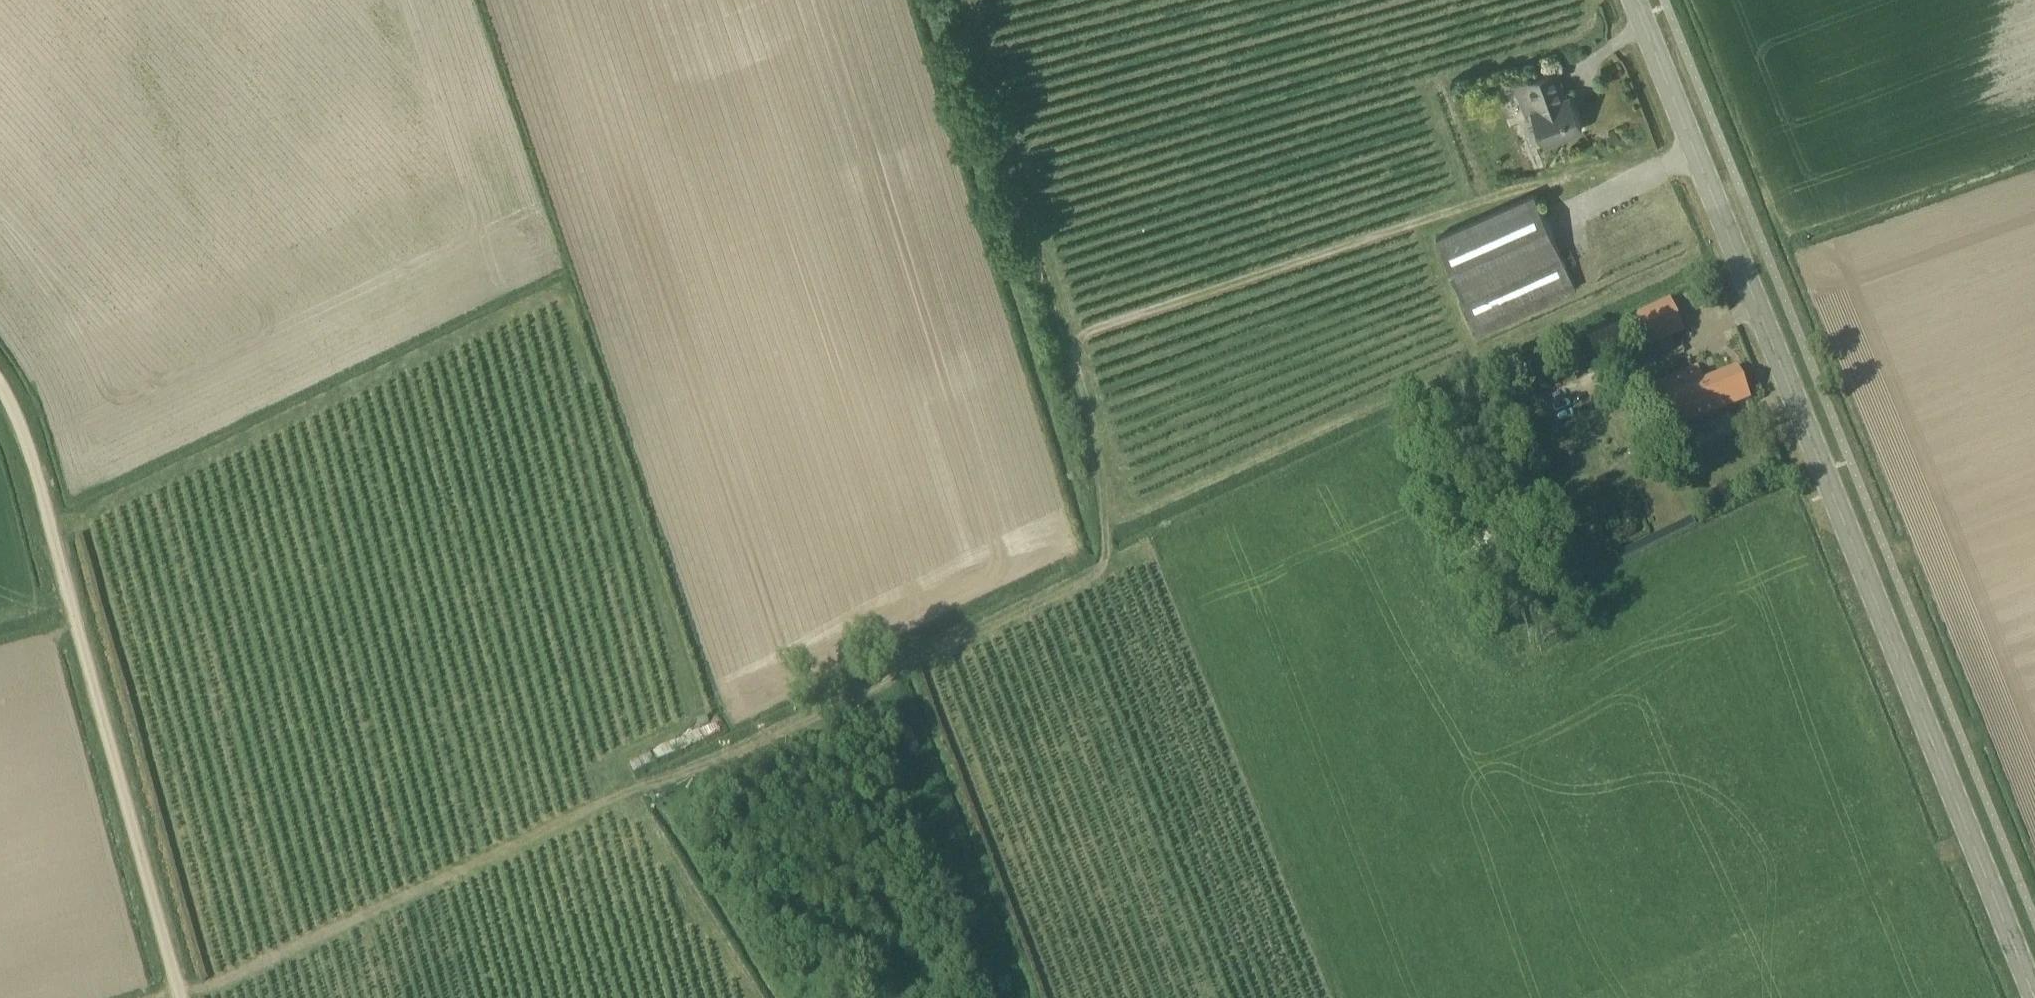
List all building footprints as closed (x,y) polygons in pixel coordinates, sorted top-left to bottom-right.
[(1566,97),(1556,70),(1526,81),(1537,108),(1533,110),(1545,143),(1582,129),(1569,96),(1566,97)] [(1478,332),(1577,288),(1535,194),(1436,237),(1478,332)] [(1671,299),(1624,320),(1636,344),(1639,352),(1685,331),(1671,299)] [(1671,433),(1750,401),(1737,369),(1704,383),(1698,367),(1666,380),(1667,382),(1653,387),(1659,402),(1646,408),(1658,437),(1671,432),(1671,433)]
